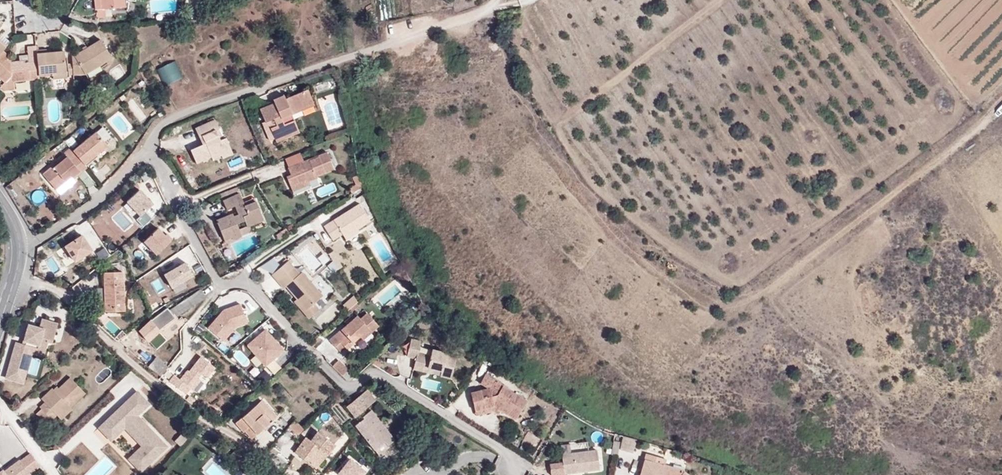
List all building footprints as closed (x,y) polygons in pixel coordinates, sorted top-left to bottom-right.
[(101,8),(123,6),(123,0),(100,0),(101,8)] [(100,39),(71,56),(72,75),(84,74),(111,58),(100,39)] [(2,50),(0,52),(0,78),(4,82),(0,87),(3,90),(10,89),(10,81),(37,79),(37,75),(35,53),(34,45),(26,46),(27,60),(9,61),(6,59),(8,57),(2,50)] [(63,50),(35,53),(37,75),(52,74),(52,78),(65,77),(63,50)] [(178,61),(160,67),(166,84),(184,78),(178,61)] [(16,90),(32,90),(32,81),(16,82),(16,90)] [(314,104),(307,88),(285,98),(282,95),(272,99),(273,102),(258,109),(264,121),(272,118),(275,125),(270,128),(275,142),(299,132),(291,115),(314,104)] [(218,128),(214,119),(194,128),(202,144),(190,150),(195,164),(210,157),(212,159),(221,155),(222,157),(232,153),(220,128),(218,128)] [(72,150),(75,154),(84,164),(106,145),(95,131),(72,150)] [(333,169),(326,152),(287,167),(289,174),(285,176),(292,192),(309,185),(307,181),(316,178),(316,176),(333,169)] [(84,164),(75,154),(69,159),(64,154),(41,174),(55,190),(71,176),(73,178),(87,167),(84,164)] [(348,188),(351,193),(363,186),(359,174),(352,177),(355,184),(348,188)] [(238,190),(237,186),(219,193),(221,197),(238,190)] [(151,205),(138,190),(125,201),(139,216),(151,205)] [(262,220),(255,201),(244,205),(242,202),(239,194),(222,201),(225,209),(234,205),(237,213),(233,215),(232,213),(215,220),(224,241),(251,230),(248,225),(262,220)] [(244,205),(255,201),(253,197),(242,202),(244,205)] [(344,237),(358,229),(370,221),(359,203),(323,226),(333,240),(342,234),(344,237)] [(156,228),(143,241),(155,255),(171,239),(166,234),(164,236),(156,228)] [(359,231),(358,229),(344,237),(346,240),(359,231)] [(73,262),(90,251),(80,236),(64,247),(73,262)] [(103,248),(95,254),(99,260),(107,254),(103,248)] [(264,265),(271,274),(282,266),(274,257),(264,265)] [(286,287),(296,298),(306,310),(314,303),(322,296),(301,272),(299,274),(288,261),(272,275),(283,289),(286,287)] [(185,262),(163,274),(171,287),(192,275),(185,262)] [(123,310),(122,271),(103,271),(104,311),(123,310)] [(147,342),(158,332),(175,318),(205,298),(200,289),(169,310),(167,307),(152,319),(139,331),(147,342)] [(347,311),(357,302),(353,296),(343,305),(347,311)] [(306,310),(296,298),(294,301),(309,319),(319,310),(314,303),(306,310)] [(235,328),(246,324),(240,305),(223,311),(208,329),(223,342),(235,328)] [(369,328),(372,331),(378,326),(366,312),(360,319),(357,315),(329,340),(335,347),(340,342),(346,349),(353,344),(352,343),(359,336),(369,328)] [(29,346),(45,351),(48,341),(51,342),(57,323),(40,319),(38,328),(27,324),(22,344),(16,342),(5,378),(16,381),(23,359),(25,359),(29,346)] [(363,340),(372,331),(369,328),(359,336),(363,340)] [(265,367),(283,351),(265,331),(247,346),(265,367)] [(162,336),(158,332),(147,342),(152,346),(162,336)] [(309,344),(312,347),(321,340),(318,337),(309,344)] [(414,365),(433,369),(441,371),(440,376),(451,379),(456,355),(432,349),(430,356),(418,353),(421,341),(411,339),(406,357),(415,359),(414,365)] [(44,356),(45,351),(29,346),(25,359),(23,359),(16,381),(23,383),(32,353),(44,356)] [(161,377),(168,367),(155,358),(148,367),(161,377)] [(342,377),(347,370),(348,370),(338,361),(332,366),(342,377)] [(432,374),(433,369),(414,365),(412,369),(432,374)] [(349,383),(355,378),(347,370),(342,377),(349,383)] [(493,406),(500,410),(515,419),(526,401),(502,386),(504,384),(485,373),(479,384),(487,388),(471,393),(475,411),(493,406)] [(60,408),(64,412),(84,393),(70,378),(58,388),(55,391),(53,390),(52,388),(41,398),(44,402),(39,407),(51,420),(56,415),(54,413),(60,408)] [(187,398),(192,394),(185,387),(180,392),(187,398)] [(148,402),(136,390),(114,411),(120,416),(113,422),(120,430),(124,426),(141,444),(128,457),(140,470),(166,445),(136,414),(148,402)] [(362,411),(375,400),(367,390),(346,406),(354,418),(363,411),(362,411)] [(265,413),(272,421),(276,417),(261,400),(257,403),(266,412),(265,413)] [(251,440),(272,421),(265,413),(266,412),(257,403),(235,423),(243,433),(245,432),(251,440)] [(498,415),(500,410),(493,406),(475,411),(476,416),(492,412),(498,415)] [(66,414),(64,412),(60,408),(54,413),(56,415),(60,419),(66,414)] [(394,440),(385,429),(383,430),(380,425),(382,424),(370,410),(362,417),(363,419),(354,425),(374,450),(384,442),(387,446),(394,440)] [(120,416),(114,411),(98,426),(110,439),(120,430),(113,422),(120,416)] [(299,435),(304,429),(294,420),(288,427),(299,435)] [(335,445),(316,431),(309,440),(305,437),(294,452),(316,469),(326,455),(327,455),(335,445)] [(633,453),(637,440),(624,437),(621,449),(633,453)] [(388,447),(387,446),(384,442),(374,450),(378,456),(388,447)] [(599,470),(597,449),(561,454),(562,462),(550,463),(551,474),(552,474),(564,474),(599,470)] [(235,463),(241,456),(234,450),(228,456),(235,463)] [(647,453),(641,474),(686,474),(682,472),(683,471),(662,465),(665,459),(647,453)] [(338,472),(341,474),(367,474),(368,474),(353,458),(338,472)] [(30,474),(19,460),(4,472),(0,474),(29,474),(30,474)]
